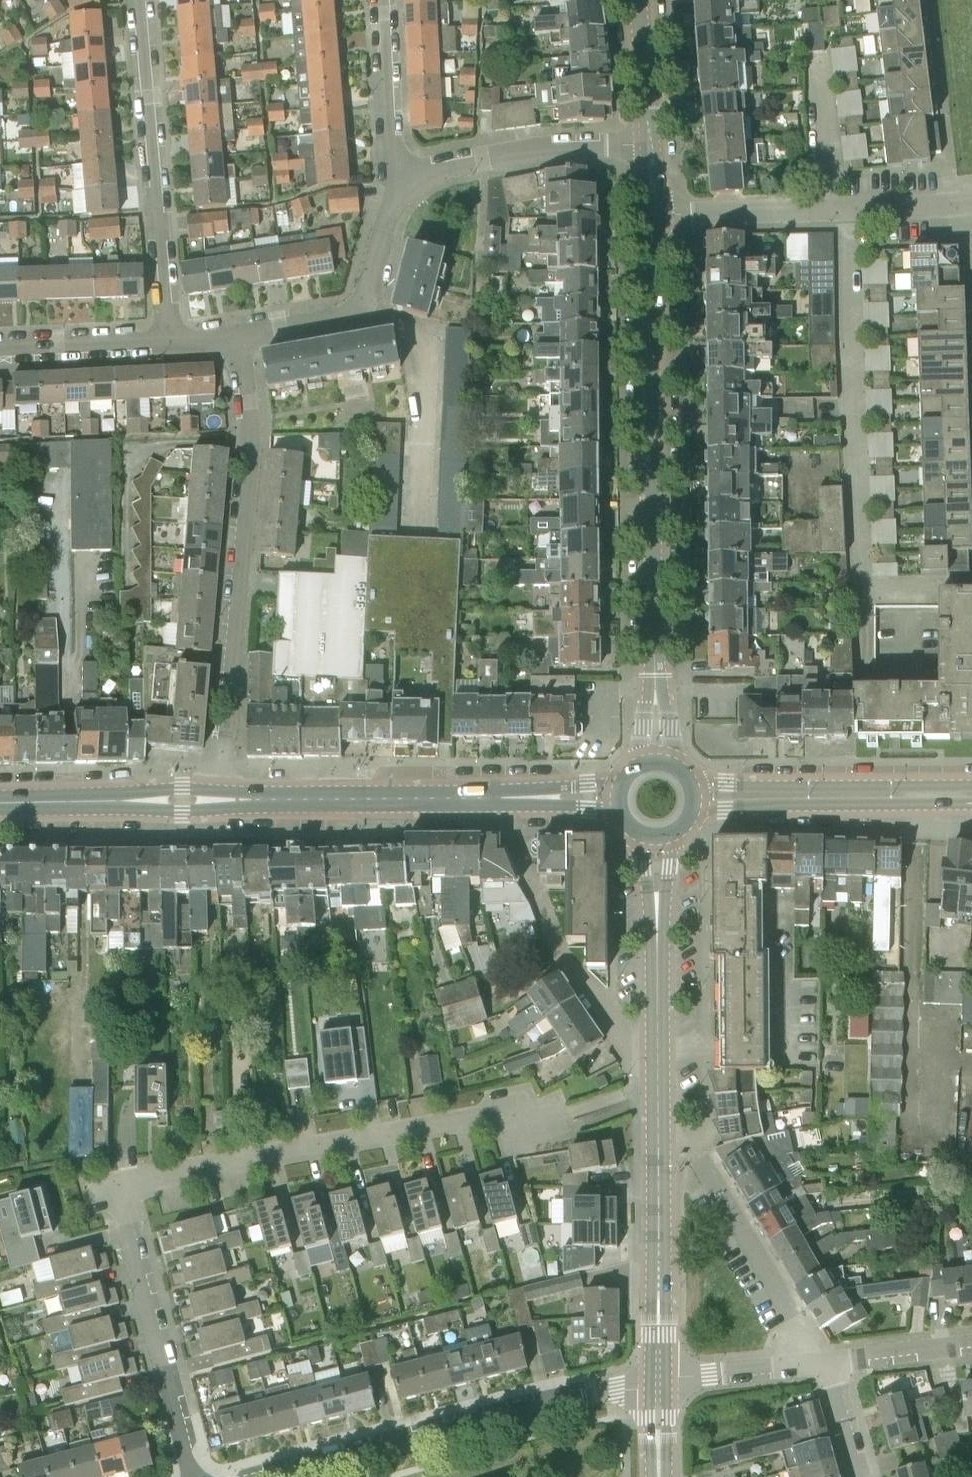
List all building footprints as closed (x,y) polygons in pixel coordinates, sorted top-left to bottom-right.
[(66,12),(58,0),(56,0),(50,4),(58,17),(66,12)] [(101,7),(100,0),(70,0),(71,9),(101,7)] [(211,7),(210,0),(179,0),(180,10),(211,7)] [(334,9),(333,0),(302,0),(303,11),(334,9)] [(921,8),(920,0),(923,0),(876,0),(878,13),(921,8)] [(699,33),(736,30),(735,17),(760,15),(759,1),(754,1),(697,6),(699,33)] [(407,29),(449,27),(448,3),(406,5),(407,29)] [(607,29),(602,3),(560,7),(561,19),(535,21),(536,36),(551,35),(607,29)] [(51,21),(58,17),(50,4),(43,9),(51,21)] [(260,16),(276,14),(275,6),(260,7),(260,16)] [(182,35),(224,31),(222,7),(211,8),(211,7),(180,10),(182,35)] [(824,20),(840,18),(839,7),(822,9),(823,20),(824,20)] [(880,35),(923,29),(922,22),(927,22),(925,7),(921,8),(878,13),(880,35)] [(801,9),(801,23),(819,22),(818,8),(801,9)] [(294,38),(336,34),(334,9),(303,11),(292,12),(294,38)] [(73,42),(103,39),(101,13),(70,16),(65,19),(67,43),(73,42)] [(261,24),(277,23),(276,14),(260,16),(261,24)] [(842,26),(841,26),(840,18),(824,20),(825,31),(842,29),(842,26)] [(462,27),(478,28),(478,19),(463,19),(462,27)] [(240,30),(255,29),(255,20),(239,22),(240,30)] [(807,24),(807,52),(822,51),(822,23),(807,24)] [(16,43),(23,39),(15,25),(8,30),(16,43)] [(439,54),(439,53),(458,51),(456,27),(449,27),(407,29),(408,55),(439,54)] [(462,36),(478,37),(478,28),(462,27),(462,36)] [(241,39),(256,38),(255,29),(240,30),(241,39)] [(572,58),(609,55),(607,29),(551,35),(552,47),(570,45),(572,58)] [(883,56),(926,51),(925,44),(930,44),(928,29),(923,29),(880,35),(883,56)] [(8,48),(16,43),(8,30),(0,35),(8,48)] [(701,59),(761,54),(764,54),(763,45),(752,46),(752,41),(737,42),(736,30),(699,33),(701,59)] [(184,60),(215,57),(214,46),(229,44),(228,31),(224,31),(182,35),(184,60)] [(296,62),(338,59),(336,34),(294,38),(296,62)] [(33,48),(49,47),(48,38),(32,39),(33,48)] [(75,66),(106,64),(103,39),(73,42),(75,66)] [(854,47),(853,39),(837,40),(838,49),(837,49),(838,51),(854,49),(854,47)] [(33,58),(49,56),(49,47),(33,48),(33,58)] [(885,78),(929,73),(928,66),(932,65),(931,51),(926,51),(883,56),(885,78)] [(409,79),(440,78),(439,54),(408,55),(409,79)] [(704,100),(745,96),(748,95),(746,68),(747,68),(747,64),(755,63),(755,65),(762,64),(761,54),(701,59),(704,100)] [(558,85),(611,80),(609,55),(572,58),(551,60),(553,86),(558,85)] [(186,85),(217,82),(215,57),(184,60),(186,85)] [(299,87),(341,83),(338,59),(296,62),(299,87)] [(260,73),(278,72),(277,63),(259,64),(260,73)] [(77,91),(108,88),(106,64),(75,66),(76,80),(65,81),(65,90),(77,91)] [(247,74),(260,73),(259,64),(246,66),(247,74)] [(481,79),(490,79),(491,65),(482,65),(481,79)] [(460,78),(476,78),(476,69),(461,69),(460,78)] [(842,84),(858,82),(857,74),(857,71),(840,73),(842,84)] [(260,82),(279,80),(278,72),(260,73),(260,82)] [(262,102),(260,82),(260,73),(247,74),(248,83),(253,83),(255,103),(262,102)] [(888,100),(931,95),(930,88),(935,87),(933,73),(929,73),(885,78),(888,100)] [(444,96),(454,95),(452,76),(442,77),(444,96)] [(411,105),(441,104),(440,78),(409,79),(411,105)] [(460,86),(476,87),(476,78),(460,78),(460,86)] [(561,121),(561,124),(580,123),(580,124),(605,122),(604,108),(613,108),(612,96),(614,96),(613,83),(611,83),(611,80),(558,85),(560,111),(554,111),(555,121),(561,121)] [(35,90),(50,90),(50,81),(35,82),(35,90)] [(188,109),(233,105),(231,81),(217,82),(186,85),(188,109)] [(14,92),(29,91),(28,82),(13,83),(14,92)] [(859,90),(858,82),(842,84),(843,92),(842,92),(843,95),(860,93),(859,90)] [(301,111),(343,108),(341,83),(299,87),(301,111)] [(79,116),(110,113),(108,88),(77,91),(79,116)] [(36,99),(51,98),(50,90),(35,90),(36,99)] [(493,113),(493,107),(494,90),(481,90),(480,112),(493,113)] [(14,100),(30,100),(29,91),(14,92),(14,100)] [(890,122),(926,119),(934,118),(933,110),(938,109),(936,94),(931,95),(888,100),(890,122)] [(706,123),(747,119),(745,96),(704,100),(706,123)] [(525,128),(536,127),(533,102),(522,103),(525,128)] [(514,130),(525,128),(522,103),(511,104),(514,130)] [(270,114),(285,113),(284,104),(269,106),(270,114)] [(412,131),(414,131),(442,129),(441,104),(411,105),(412,131)] [(503,131),(514,130),(511,104),(500,106),(503,131)] [(190,133),(235,130),(233,105),(188,109),(190,133)] [(492,133),(503,131),(500,106),(493,107),(493,113),(492,133)] [(314,135),(345,133),(343,108),(301,111),(302,126),(313,125),(314,135)] [(81,142),(112,139),(110,113),(79,116),(81,142)] [(270,123),(285,122),(285,113),(270,114),(270,123)] [(847,128),(859,127),(863,126),(862,118),(862,115),(845,117),(846,120),(847,128)] [(249,129),(264,128),(263,119),(248,121),(249,129)] [(458,129),(474,130),(474,120),(459,119),(458,129)] [(708,147),(753,144),(751,119),(747,119),(706,123),(708,147)] [(885,146),(940,139),(938,125),(926,126),(926,119),(890,122),(882,123),(885,146)] [(848,139),(860,137),(859,127),(847,128),(848,136),(848,139)] [(250,138),(265,136),(264,128),(249,129),(250,138)] [(35,140),(50,139),(49,130),(34,131),(35,140)] [(193,159),(224,156),(222,143),(236,142),(235,130),(190,133),(193,159)] [(20,141),(35,140),(34,131),(19,132),(20,141)] [(316,160),(347,158),(345,133),(314,135),(316,160)] [(35,149),(50,148),(50,139),(35,140),(35,149)] [(84,165),(115,163),(112,139),(81,142),(84,165)] [(888,168),(905,166),(931,163),(930,155),(941,154),(940,139),(885,146),(888,168)] [(20,150),(35,149),(35,140),(20,141),(20,150)] [(710,170),(748,167),(766,166),(764,143),(753,144),(708,147),(710,170)] [(273,164),(289,163),(288,154),(273,155),(273,164)] [(195,184),(233,180),(232,170),(225,170),(224,156),(193,159),(195,184)] [(317,174),(318,186),(349,183),(347,158),(316,160),(306,161),(307,175),(317,174)] [(852,172),(864,170),(863,162),(864,162),(863,159),(851,161),(851,163),(852,172)] [(86,191),(117,189),(115,163),(84,165),(73,166),(75,191),(86,190),(86,191)] [(274,173),(289,171),(289,163),(273,164),(274,173)] [(744,194),(743,181),(749,180),(748,167),(710,170),(712,196),(744,194)] [(253,179),(268,177),(268,169),(252,170),(253,179)] [(567,173),(548,173),(551,188),(548,190),(548,219),(596,219),(598,213),(597,206),(596,200),(596,186),(587,186),(587,171),(567,173)] [(536,175),(538,191),(548,190),(551,188),(548,173),(536,175)] [(540,199),(538,191),(536,175),(525,178),(530,201),(540,199)] [(254,187),(269,186),(268,177),(253,179),(254,187)] [(518,203),(530,201),(525,178),(514,180),(518,203)] [(41,190),(56,189),(56,180),(40,181),(41,190)] [(197,209),(228,207),(238,206),(236,180),(233,180),(195,184),(197,209)] [(507,206),(518,203),(514,180),(502,183),(507,206)] [(19,191),(35,190),(34,181),(19,182),(19,191)] [(330,203),(359,200),(358,188),(329,191),(330,203)] [(41,198),(57,197),(56,189),(41,190),(41,198)] [(86,191),(88,215),(119,213),(117,189),(86,191)] [(20,200),(35,199),(35,190),(19,191),(20,200)] [(305,215),(313,212),(308,198),(300,200),(305,215)] [(296,218),(305,215),(300,200),(291,203),(296,218)] [(331,215),(360,212),(359,200),(330,203),(331,215)] [(252,230),(252,227),(250,210),(231,212),(233,231),(252,230)] [(252,227),(260,226),(259,210),(250,210),(252,227)] [(214,226),(229,224),(228,212),(187,216),(189,228),(214,226)] [(106,240),(121,238),(119,218),(89,221),(90,234),(105,233),(106,240)] [(541,247),(596,246),(596,219),(548,219),(548,233),(530,233),(530,236),(508,236),(508,246),(541,247)] [(60,238),(69,237),(68,222),(60,222),(60,238)] [(69,237),(78,237),(77,222),(68,222),(69,237)] [(11,239),(19,239),(18,223),(10,224),(11,239)] [(19,239),(28,239),(27,223),(18,223),(19,239)] [(215,234),(230,233),(229,224),(214,226),(215,234)] [(215,238),(215,234),(214,226),(189,228),(190,240),(215,238)] [(500,229),(487,228),(486,258),(498,259),(500,229)] [(305,240),(310,278),(335,274),(334,262),(345,260),(341,229),(317,233),(318,238),(305,240)] [(91,241),(106,240),(105,233),(90,234),(91,241)] [(809,248),(834,248),(834,234),(809,235),(809,248)] [(786,264),(798,264),(797,235),(786,235),(786,264)] [(810,262),(809,248),(809,235),(797,235),(798,264),(810,264),(810,262)] [(310,278),(305,240),(304,236),(279,240),(285,282),(310,278)] [(709,264),(745,264),(744,236),(708,237),(709,264)] [(261,285),(285,282),(279,240),(255,244),(261,285)] [(237,289),(261,285),(255,244),(231,248),(233,259),(237,289)] [(429,319),(437,286),(446,254),(410,245),(394,311),(429,319)] [(505,273),(521,273),(521,257),(525,254),(541,254),(541,247),(530,247),(508,246),(500,246),(499,259),(497,273),(505,273)] [(557,272),(597,272),(596,246),(541,247),(541,254),(541,260),(549,260),(549,273),(557,272)] [(810,262),(834,262),(834,248),(809,248),(810,262)] [(911,272),(964,270),(964,257),(959,257),(959,248),(910,250),(911,272)] [(869,263),(886,262),(886,251),(869,251),(869,254),(869,260),(869,263)] [(96,299),(121,298),(120,268),(119,268),(119,257),(109,257),(110,269),(95,269),(96,299)] [(212,293),(237,289),(233,259),(207,263),(212,293)] [(810,276),(834,275),(834,262),(810,262),(810,264),(810,276)] [(187,297),(212,293),(207,263),(182,267),(187,297)] [(709,292),(757,291),(757,278),(777,278),(776,263),(745,264),(709,264),(709,292)] [(120,268),(121,298),(146,298),(145,268),(120,268)] [(71,300),(96,299),(95,269),(70,270),(71,300)] [(45,301),(71,300),(70,270),(45,271),(45,301)] [(960,285),(965,285),(964,270),(911,272),(912,295),(917,295),(965,294),(965,291),(960,292),(960,285)] [(21,301),(20,271),(0,272),(0,302),(21,301)] [(21,301),(45,301),(45,271),(20,271),(21,301)] [(549,273),(530,273),(530,284),(555,284),(557,284),(557,272),(549,273)] [(555,300),(597,299),(597,272),(557,272),(557,284),(555,284),(555,300)] [(810,290),(835,289),(834,275),(810,276),(810,290)] [(871,295),(887,295),(887,284),(870,285),(870,287),(871,295)] [(810,304),(835,303),(835,289),(810,290),(810,304)] [(709,321),(758,320),(793,320),(793,307),(764,308),(763,291),(757,291),(709,292),(709,321)] [(918,316),(971,314),(970,300),(965,300),(965,294),(917,295),(918,316)] [(871,306),(887,305),(887,295),(871,295),(871,303),(870,303),(871,306)] [(544,325),(597,325),(597,299),(555,300),(536,300),(536,309),(543,309),(543,325),(544,325)] [(471,325),(487,326),(488,301),(472,300),(471,325)] [(810,317),(835,317),(835,303),(810,304),(810,317)] [(919,337),(971,335),(971,322),(966,322),(966,315),(971,314),(918,316),(919,337)] [(810,331),(835,331),(835,317),(810,317),(810,331)] [(709,345),(766,344),(767,331),(758,331),(758,320),(709,321),(709,345)] [(535,348),(597,348),(597,325),(544,325),(544,335),(535,335),(535,348)] [(471,330),(447,328),(446,340),(471,341),(472,330),(471,330)] [(872,339),(889,338),(888,328),(871,328),(871,331),(872,331),(872,339)] [(809,345),(835,344),(835,331),(810,331),(809,345)] [(336,379),(368,373),(401,368),(395,332),(329,344),(336,379)] [(971,357),(971,353),(971,343),(967,344),(967,336),(971,336),(971,335),(919,337),(919,359),(971,357)] [(872,349),(889,349),(889,338),(872,339),(872,347),(872,349)] [(446,352),(470,353),(471,341),(446,340),(446,352)] [(270,391),(336,379),(329,344),(264,355),(270,391)] [(710,374),(751,374),(756,374),(756,361),(774,361),(774,346),(766,347),(766,344),(709,345),(710,374)] [(810,359),(836,358),(835,344),(809,345),(810,359)] [(548,372),(598,372),(597,348),(535,348),(535,362),(548,362),(548,372)] [(445,364),(470,365),(470,353),(446,352),(445,364)] [(971,379),(971,365),(968,365),(967,358),(971,358),(971,357),(919,359),(920,380),(971,379)] [(830,373),(837,372),(836,358),(810,359),(811,373),(830,373)] [(445,375),(469,377),(470,365),(445,364),(445,375)] [(188,406),(214,404),(212,366),(186,367),(188,398),(188,406)] [(164,400),(188,398),(186,367),(162,369),(164,400)] [(138,401),(164,400),(162,369),(137,370),(138,401)] [(125,419),(127,419),(139,419),(138,401),(137,370),(112,371),(114,403),(125,402),(125,419)] [(89,404),(114,403),(112,371),(88,373),(89,404)] [(874,382),(890,382),(890,371),(873,372),(873,374),(874,382)] [(552,396),(598,396),(598,372),(548,372),(535,372),(535,386),(552,386),(552,396)] [(79,420),(81,420),(89,420),(89,404),(88,373),(63,374),(64,405),(79,405),(79,420)] [(40,407),(64,405),(63,374),(38,375),(40,407)] [(710,400),(763,399),(773,399),(772,385),(751,385),(751,374),(710,374),(710,400)] [(15,408),(40,407),(38,375),(12,377),(12,384),(15,408)] [(444,387),(469,389),(469,377),(445,375),(444,387)] [(971,400),(971,387),(968,387),(968,380),(971,379),(920,380),(921,402),(971,400)] [(874,393),(890,392),(890,382),(874,382),(874,390),(873,390),(874,393)] [(15,408),(12,384),(0,384),(0,383),(0,414),(1,414),(1,412),(15,411),(15,408)] [(443,399),(468,400),(469,389),(444,387),(443,399)] [(551,423),(598,422),(598,396),(552,396),(550,396),(551,423)] [(468,400),(443,399),(443,411),(468,412),(468,411),(468,400)] [(710,426),(773,425),(773,419),(773,413),(763,413),(763,399),(710,400),(710,426)] [(971,422),(971,408),(969,408),(969,401),(971,401),(971,400),(921,402),(922,424),(971,422)] [(467,422),(468,412),(443,411),(442,421),(442,422),(467,424),(467,422)] [(468,412),(467,422),(477,423),(477,412),(468,411),(468,412)] [(875,425),(891,425),(891,414),(874,415),(874,417),(875,417),(875,425)] [(180,433),(189,433),(188,417),(180,418),(180,433)] [(189,433),(198,433),(197,417),(188,417),(189,433)] [(139,435),(139,419),(127,419),(127,435),(139,435)] [(139,419),(139,435),(148,435),(147,419),(139,419)] [(89,435),(89,420),(81,420),(81,436),(89,435)] [(89,420),(89,435),(98,435),(98,420),(89,420)] [(31,438),(40,438),(39,422),(31,423),(31,438)] [(40,438),(48,437),(48,422),(39,422),(40,438)] [(467,434),(467,424),(442,422),(442,434),(467,436),(467,434)] [(477,423),(467,422),(467,424),(467,434),(476,434),(477,423)] [(551,449),(598,448),(598,422),(551,423),(551,435),(551,449)] [(971,444),(971,430),(970,430),(970,423),(971,423),(971,422),(922,424),(922,445),(971,444)] [(374,437),(401,438),(402,425),(374,424),(374,433),(374,437)] [(710,452),(757,452),(764,452),(763,438),(772,438),(775,438),(775,425),(773,425),(710,426),(710,452)] [(875,436),(892,435),(891,425),(875,425),(875,433),(875,436)] [(346,446),(374,445),(374,437),(374,433),(346,435),(346,446)] [(466,447),(467,436),(442,434),(441,446),(466,447)] [(331,463),(340,463),(341,435),(319,435),(319,450),(332,451),(331,463)] [(374,450),(401,450),(401,438),(374,437),(374,445),(374,450)] [(814,451),(841,451),(840,437),(814,438),(814,451)] [(70,552),(111,551),(110,441),(69,443),(69,469),(70,552)] [(44,470),(57,469),(57,443),(44,444),(44,470)] [(69,469),(69,443),(57,443),(57,469),(69,469)] [(32,470),(44,470),(44,444),(32,444),(32,470)] [(971,465),(971,452),(970,444),(971,444),(922,445),(923,467),(971,465)] [(466,459),(466,447),(441,446),(440,458),(466,459)] [(539,475),(599,474),(598,448),(551,449),(551,450),(560,450),(561,461),(539,461),(539,475)] [(189,476),(225,479),(227,452),(191,449),(189,476)] [(373,462),(400,463),(401,450),(374,450),(373,462)] [(711,478),(751,477),(779,477),(779,466),(757,466),(757,452),(710,452),(711,478)] [(268,479),(302,482),(305,456),(270,453),(268,479)] [(440,470),(465,471),(466,459),(440,458),(440,470)] [(877,469),(893,468),(893,458),(876,458),(876,461),(877,469)] [(147,488),(151,488),(162,466),(150,459),(141,477),(147,488)] [(373,475),(399,476),(400,463),(373,462),(373,475)] [(971,487),(971,473),(971,466),(971,465),(923,467),(924,489),(971,487)] [(518,475),(532,475),(532,466),(518,466),(518,475)] [(877,479),(893,479),(893,468),(877,469),(877,476),(876,476),(877,479)] [(439,482),(465,483),(465,471),(440,470),(439,482)] [(562,500),(599,500),(599,474),(539,475),(539,488),(561,488),(560,500),(562,500)] [(372,488),(399,488),(399,476),(373,475),(372,488)] [(187,500),(223,503),(225,479),(189,476),(187,500)] [(146,508),(150,508),(150,489),(151,488),(147,488),(141,477),(140,478),(131,483),(140,500),(141,500),(146,508)] [(711,503),(752,503),(751,477),(711,478),(711,503)] [(266,503),(300,506),(302,482),(268,479),(266,503)] [(439,493),(464,495),(465,483),(439,482),(439,493)] [(971,509),(971,495),(971,488),(971,487),(924,489),(925,510),(971,509)] [(372,500),(398,501),(399,488),(372,488),(372,500)] [(785,555),(833,555),(846,554),(843,489),(814,491),(816,522),(783,523),(783,555),(785,555)] [(463,506),(464,500),(464,495),(439,493),(439,505),(463,506)] [(330,511),(339,512),(339,497),(330,497),(330,511)] [(146,531),(150,531),(150,508),(146,508),(141,500),(140,500),(131,505),(141,523),(146,531)] [(185,525),(220,528),(223,503),(187,500),(185,525)] [(371,513),(398,514),(398,501),(372,500),(371,513)] [(463,530),(462,535),(484,535),(484,530),(485,501),(464,500),(463,506),(463,519),(463,530)] [(550,535),(599,534),(599,500),(562,500),(562,520),(532,520),(531,535),(550,535)] [(878,512),(894,511),(894,501),(877,501),(877,504),(878,504),(878,512)] [(264,529),(298,532),(300,506),(266,503),(264,529)] [(711,530),(752,529),(752,503),(711,503),(711,530)] [(463,519),(463,506),(439,505),(438,517),(463,519)] [(971,530),(971,509),(925,510),(925,532),(971,530)] [(878,522),(895,522),(894,511),(878,512),(878,520),(878,522)] [(371,526),(397,527),(398,514),(371,513),(371,526)] [(437,529),(463,530),(463,519),(438,517),(437,529)] [(146,553),(150,553),(150,531),(146,531),(141,523),(131,529),(141,546),(146,553)] [(182,550),(218,553),(220,528),(185,525),(182,550)] [(370,538),(396,539),(397,527),(371,526),(371,534),(370,538)] [(262,555),(296,558),(298,532),(264,529),(262,555)] [(461,542),(462,535),(463,530),(437,529),(437,530),(440,530),(439,541),(461,542)] [(711,555),(752,555),(752,529),(711,530),(711,555)] [(969,553),(971,553),(971,530),(925,532),(926,553),(969,553)] [(342,533),(340,554),(370,556),(370,538),(371,534),(342,533)] [(539,561),(599,560),(599,534),(550,535),(550,548),(540,548),(539,561)] [(366,634),(396,635),(395,650),(434,651),(433,683),(440,683),(439,700),(441,700),(441,706),(440,746),(454,746),(454,738),(455,738),(455,698),(460,578),(461,542),(439,541),(406,540),(396,539),(370,538),(370,556),(340,554),(338,554),(337,577),(336,578),(314,576),(280,574),(275,655),(275,679),(304,680),(332,681),(365,681),(365,665),(366,634)] [(879,555),(896,555),(896,544),(879,545),(879,547),(879,555)] [(147,576),(150,576),(150,553),(146,553),(141,546),(131,551),(140,569),(142,568),(147,576)] [(336,578),(337,558),(338,550),(328,549),(327,561),(315,560),(314,576),(336,578)] [(180,575),(216,578),(218,553),(182,550),(180,575)] [(922,576),(971,575),(971,560),(969,560),(969,553),(926,553),(921,553),(922,576)] [(767,573),(786,573),(783,555),(752,555),(711,555),(712,584),(749,584),(749,573),(767,573)] [(879,566),(896,565),(896,555),(879,555),(880,563),(879,563),(879,566)] [(551,587),(600,586),(599,560),(539,561),(538,561),(538,572),(521,572),(520,586),(551,587)] [(460,586),(479,586),(480,561),(461,561),(460,586)] [(150,597),(158,597),(158,582),(150,582),(150,576),(147,576),(142,568),(140,569),(131,574),(138,587),(139,588),(140,588),(143,594),(150,595),(150,597)] [(178,599),(214,603),(216,578),(180,575),(178,599)] [(712,611),(757,611),(757,598),(755,598),(755,584),(749,584),(712,584),(712,611)] [(551,612),(600,612),(600,586),(551,587),(551,597),(551,612)] [(150,611),(150,597),(150,595),(143,594),(140,588),(139,588),(138,587),(130,591),(141,611),(150,611)] [(150,611),(141,611),(130,591),(129,592),(119,593),(119,616),(142,616),(142,623),(150,623),(150,611)] [(939,593),(939,689),(939,739),(971,739),(971,593),(939,593)] [(176,624),(212,628),(214,603),(178,599),(176,624)] [(712,637),(749,637),(757,637),(757,611),(712,611),(712,637)] [(563,637),(600,637),(600,612),(551,612),(533,612),(533,622),(554,623),(554,626),(564,626),(563,637)] [(174,650),(200,653),(209,654),(212,628),(176,624),(174,650)] [(74,764),(74,732),(67,732),(62,732),(63,716),(63,709),(47,709),(46,666),(57,666),(56,628),(33,628),(35,686),(34,719),(35,764),(67,764),(74,764)] [(531,677),(550,677),(550,666),(560,666),(560,667),(565,668),(565,667),(600,667),(600,637),(563,637),(560,637),(560,638),(550,638),(550,654),(548,654),(548,660),(544,660),(544,664),(532,664),(531,677)] [(779,677),(779,662),(766,662),(766,653),(753,653),(749,652),(749,637),(712,637),(712,668),(755,668),(755,680),(756,680),(756,681),(779,680),(779,677)] [(82,642),(82,695),(96,695),(96,643),(82,642)] [(202,753),(204,725),(208,671),(199,670),(200,653),(174,650),(143,648),(143,681),(142,714),(142,724),(144,747),(202,753)] [(275,712),(275,679),(275,655),(251,654),(249,709),(249,712),(275,712)] [(479,738),(508,738),(508,699),(498,699),(499,662),(480,661),(480,680),(479,697),(479,738)] [(394,744),(394,706),(385,706),(386,665),(365,665),(365,681),(367,743),(394,744)] [(805,739),(831,739),(831,690),(818,690),(818,669),(804,668),(804,678),(805,739)] [(848,732),(856,732),(854,690),(853,677),(831,676),(831,690),(831,739),(848,739),(848,732)] [(531,697),(532,738),(533,738),(533,736),(555,736),(555,740),(576,740),(576,678),(550,677),(531,677),(531,697)] [(779,739),(805,739),(804,678),(779,677),(779,680),(779,739)] [(303,759),(304,757),(304,680),(275,679),(275,712),(275,759),(303,759)] [(332,683),(332,681),(304,680),(304,757),(343,757),(344,743),(344,713),(336,712),(336,683),(332,683)] [(749,739),(779,739),(779,680),(756,681),(755,701),(741,701),(741,730),(739,731),(738,732),(736,735),(736,736),(736,739),(738,742),(741,743),(744,744),(745,743),(748,741),(749,739)] [(142,714),(143,681),(129,681),(129,714),(142,714)] [(344,713),(344,743),(367,743),(365,681),(332,681),(332,683),(336,683),(336,712),(344,713)] [(922,739),(939,739),(939,689),(854,690),(856,732),(856,739),(868,739),(868,748),(878,748),(878,739),(912,739),(912,748),(922,748),(922,739)] [(74,764),(96,764),(96,701),(96,695),(82,695),(81,712),(74,712),(74,732),(74,764)] [(455,738),(479,738),(479,697),(455,698),(455,738)] [(508,738),(532,738),(531,697),(508,697),(508,699),(508,738)] [(96,764),(125,764),(125,725),(124,712),(115,712),(115,701),(96,701),(96,764)] [(13,764),(35,764),(34,719),(24,719),(24,706),(13,706),(12,713),(13,764)] [(440,747),(440,746),(441,706),(394,706),(394,744),(420,745),(420,746),(440,747)] [(13,764),(12,713),(0,712),(0,764),(13,764)] [(250,759),(275,759),(275,712),(249,712),(250,759)] [(143,764),(144,747),(142,724),(125,725),(125,764),(143,764)] [(446,938),(456,937),(457,838),(431,839),(437,919),(443,919),(443,929),(444,929),(446,938)] [(457,838),(456,937),(459,937),(470,967),(481,964),(475,944),(474,944),(471,928),(472,928),(471,881),(481,881),(483,838),(457,838)] [(535,921),(528,903),(529,903),(518,884),(520,884),(507,852),(500,852),(500,838),(483,838),(481,881),(481,885),(481,903),(518,903),(510,904),(511,922),(535,921)] [(837,894),(848,895),(850,842),(847,842),(845,839),(837,838),(835,842),(824,841),(823,896),(823,915),(833,916),(833,903),(836,903),(837,894)] [(435,919),(437,919),(431,839),(407,839),(407,851),(410,887),(415,887),(417,907),(420,920),(435,919)] [(573,876),(608,876),(608,869),(606,869),(606,839),(541,839),(541,840),(535,841),(531,845),(532,854),(536,858),(541,858),(541,877),(573,876)] [(715,961),(720,961),(721,990),(721,1017),(721,1045),(721,1073),(757,1073),(766,1072),(766,1044),(766,1017),(766,989),(765,960),(765,959),(759,959),(759,930),(759,903),(755,903),(755,885),(768,885),(768,875),(769,840),(714,840),(715,961)] [(768,889),(796,890),(797,840),(769,840),(768,875),(768,885),(768,889)] [(811,895),(823,896),(824,841),(797,840),(796,890),(796,898),(795,926),(809,927),(809,912),(810,912),(811,895)] [(968,848),(968,845),(966,842),(958,841),(955,844),(955,846),(951,846),(949,862),(944,861),(941,887),(944,887),(940,919),(971,923),(971,848),(968,848)] [(862,879),(875,879),(876,843),(850,842),(848,895),(848,903),(862,904),(862,879)] [(876,843),(875,879),(874,952),(889,953),(891,890),(901,890),(902,843),(876,843)] [(299,936),(304,936),(302,847),(290,847),(290,853),(274,854),(275,906),(275,911),(287,910),(288,928),(299,928),(299,936)] [(302,847),(304,936),(310,936),(310,928),(318,928),(315,898),(329,899),(328,889),(327,853),(305,853),(305,847),(302,847)] [(13,915),(24,915),(24,850),(2,850),(1,919),(1,934),(13,934),(13,915)] [(47,971),(47,934),(47,851),(24,850),(24,915),(23,929),(24,938),(24,971),(47,971)] [(69,912),(69,911),(69,851),(47,851),(47,934),(62,934),(61,917),(62,917),(62,912),(69,912)] [(81,895),(89,895),(88,854),(71,854),(70,851),(69,851),(69,911),(81,911),(81,895)] [(387,929),(383,891),(382,851),(353,852),(355,907),(356,930),(387,929)] [(397,908),(417,907),(415,887),(410,887),(407,851),(382,851),(383,891),(396,890),(397,908)] [(209,906),(219,906),(219,852),(191,853),(193,935),(210,934),(209,906)] [(249,919),(248,902),(247,852),(219,852),(219,906),(219,908),(234,907),(234,919),(235,931),(249,930),(249,919)] [(260,906),(275,906),(274,854),(270,854),(270,852),(247,852),(248,902),(260,902),(260,906)] [(349,908),(355,907),(353,852),(327,853),(328,889),(343,889),(344,909),(349,908)] [(125,951),(135,951),(153,951),(154,964),(165,964),(165,950),(163,853),(133,853),(108,854),(109,934),(122,933),(121,905),(125,905),(127,915),(124,915),(125,951)] [(193,950),(193,935),(191,853),(163,853),(165,950),(193,950)] [(109,938),(109,934),(108,854),(88,854),(89,895),(97,895),(93,899),(93,938),(94,938),(109,938)] [(574,898),(574,920),(574,942),(595,942),(595,969),(608,969),(608,920),(608,898),(608,876),(573,876),(574,898)] [(965,992),(966,973),(957,973),(924,972),(923,1005),(963,1006),(962,1025),(971,1026),(971,994),(965,992)] [(874,973),(873,997),(903,998),(906,985),(904,973),(874,973)] [(518,1040),(546,1020),(576,1000),(559,976),(521,1002),(528,1012),(508,1026),(518,1040)] [(449,1034),(489,1022),(475,979),(438,991),(449,1034)] [(503,1063),(504,1065),(555,1046),(591,1022),(576,1000),(546,1020),(553,1030),(538,1041),(543,1048),(503,1063)] [(70,1160),(109,1153),(109,1005),(92,1005),(92,1061),(93,1061),(93,1089),(70,1089),(70,1131),(70,1156),(70,1160)] [(869,1014),(851,1014),(850,1038),(868,1038),(869,1014)] [(557,1056),(567,1049),(575,1060),(604,1041),(591,1022),(555,1046),(504,1065),(508,1074),(557,1056)] [(358,1078),(370,1076),(366,1037),(353,1038),(352,1030),(320,1034),(326,1086),(358,1082),(358,1078)] [(461,1061),(466,1060),(463,1048),(452,1050),(455,1062),(461,1061)] [(424,1087),(442,1084),(438,1056),(420,1059),(424,1087)] [(286,1062),(288,1090),(310,1088),(308,1061),(286,1062)] [(151,1069),(136,1070),(137,1118),(158,1118),(158,1114),(168,1114),(167,1068),(151,1068),(151,1069)] [(802,1085),(813,1086),(813,1072),(802,1072),(802,1085)] [(719,1097),(758,1095),(757,1080),(757,1073),(721,1073),(715,1073),(716,1084),(718,1084),(719,1097)] [(600,1090),(609,1085),(604,1076),(595,1081),(600,1090)] [(802,1103),(812,1103),(813,1090),(802,1090),(802,1103)] [(722,1121),(761,1117),(759,1101),(758,1095),(719,1097),(717,1097),(718,1108),(720,1108),(722,1121)] [(846,1105),(845,1117),(846,1117),(871,1117),(871,1099),(846,1098),(846,1105)] [(803,1126),(816,1126),(816,1113),(803,1113),(803,1126)] [(725,1147),(752,1140),(765,1137),(761,1117),(722,1121),(720,1121),(721,1132),(724,1132),(726,1145),(724,1145),(725,1147)] [(897,1118),(871,1117),(869,1170),(896,1166),(897,1118)] [(715,1149),(737,1185),(786,1156),(779,1144),(761,1155),(755,1146),(752,1140),(725,1147),(715,1149)] [(589,1173),(617,1168),(613,1143),(584,1148),(572,1146),(572,1147),(571,1150),(569,1151),(574,1175),(563,1177),(563,1188),(589,1187),(589,1173)] [(749,1206),(784,1185),(778,1175),(801,1161),(797,1154),(786,1156),(737,1185),(749,1206)] [(506,1187),(503,1172),(480,1178),(493,1226),(518,1220),(509,1186),(506,1187)] [(465,1176),(443,1182),(456,1231),(480,1224),(471,1191),(469,1191),(465,1176)] [(759,1223),(807,1195),(817,1194),(821,1193),(820,1185),(802,1187),(801,1177),(797,1177),(784,1185),(749,1206),(759,1223)] [(418,1236),(443,1229),(434,1195),(431,1196),(427,1181),(405,1187),(418,1236)] [(381,1240),(405,1234),(396,1200),(394,1201),(390,1185),(368,1191),(381,1240)] [(573,1225),(617,1224),(617,1200),(589,1200),(589,1187),(563,1188),(564,1200),(573,1200),(573,1225)] [(343,1245),(368,1238),(359,1205),(356,1205),(352,1190),(330,1196),(336,1219),(343,1245)] [(12,1270),(41,1262),(34,1238),(54,1232),(43,1191),(7,1200),(13,1224),(0,1228),(12,1270)] [(330,1243),(332,1249),(331,1250),(337,1273),(350,1269),(344,1246),(343,1247),(343,1245),(336,1219),(325,1223),(321,1209),(319,1210),(315,1195),(292,1201),(305,1249),(330,1243)] [(759,1223),(770,1242),(811,1218),(818,1215),(807,1195),(759,1223)] [(268,1254),(293,1248),(284,1214),(281,1215),(277,1199),(255,1205),(268,1254)] [(783,1264),(810,1248),(802,1236),(822,1225),(832,1223),(832,1222),(841,1221),(840,1212),(829,1213),(829,1212),(818,1215),(811,1218),(770,1242),(783,1264)] [(187,1261),(244,1246),(240,1232),(218,1237),(213,1217),(171,1228),(174,1237),(161,1240),(165,1254),(184,1249),(187,1261)] [(526,1250),(539,1246),(532,1223),(519,1227),(526,1250)] [(564,1249),(564,1276),(589,1269),(589,1249),(618,1249),(617,1224),(573,1225),(574,1249),(564,1249)] [(488,1255),(501,1251),(495,1228),(482,1231),(488,1255)] [(798,1288),(824,1273),(816,1260),(836,1248),(838,1250),(852,1242),(867,1240),(869,1253),(911,1244),(909,1228),(833,1235),(810,1248),(783,1264),(798,1288)] [(450,1259),(463,1256),(457,1232),(444,1236),(450,1259)] [(413,1264),(426,1260),(420,1237),(406,1241),(413,1264)] [(375,1268),(388,1265),(382,1242),(369,1245),(375,1268)] [(196,1296),(253,1280),(249,1266),(228,1272),(222,1252),(244,1247),(244,1246),(187,1261),(180,1262),(183,1271),(171,1275),(174,1289),(193,1284),(196,1296)] [(38,1300),(95,1285),(92,1274),(111,1269),(107,1254),(95,1258),(92,1249),(51,1260),(56,1281),(34,1287),(38,1300)] [(300,1278),(313,1274),(307,1251),(294,1254),(300,1278)] [(944,1271),(943,1266),(933,1267),(932,1278),(930,1298),(945,1296),(946,1302),(958,1301),(959,1307),(971,1306),(971,1268),(944,1271)] [(798,1288),(810,1309),(840,1290),(840,1288),(863,1287),(862,1276),(846,1278),(845,1277),(834,1283),(827,1271),(824,1273),(798,1288)] [(524,1288),(527,1302),(584,1287),(581,1274),(524,1288)] [(863,1287),(857,1287),(858,1300),(913,1293),(912,1306),(928,1308),(930,1298),(932,1278),(863,1287)] [(205,1330),(262,1315),(259,1301),(237,1307),(232,1287),(253,1281),(253,1280),(196,1296),(190,1297),(192,1306),(180,1310),(183,1324),(202,1319),(205,1330)] [(47,1335),(104,1320),(101,1308),(120,1303),(116,1289),(104,1293),(101,1284),(95,1285),(38,1300),(38,1302),(60,1296),(65,1316),(43,1321),(47,1335)] [(527,1302),(524,1288),(510,1292),(520,1331),(534,1327),(527,1302)] [(3,1307),(23,1302),(19,1289),(0,1294),(0,1296),(3,1307)] [(853,1309),(842,1289),(840,1290),(810,1309),(822,1330),(832,1324),(838,1334),(868,1316),(861,1304),(853,1309)] [(586,1318),(619,1318),(619,1291),(606,1291),(606,1290),(586,1290),(586,1318)] [(477,1318),(487,1315),(483,1298),(472,1301),(477,1318)] [(215,1366),(272,1351),(268,1336),(246,1342),(241,1322),(263,1316),(262,1315),(205,1330),(199,1332),(201,1341),(189,1344),(193,1359),(211,1354),(215,1366)] [(439,1334),(449,1331),(445,1315),(435,1317),(439,1334)] [(429,1336),(439,1334),(435,1317),(424,1320),(429,1336)] [(56,1370),(114,1355),(111,1343),(129,1338),(125,1324),(113,1327),(111,1318),(104,1320),(47,1335),(47,1336),(69,1331),(75,1350),(53,1356),(56,1370)] [(619,1318),(586,1318),(587,1346),(607,1346),(607,1344),(620,1344),(619,1318)] [(549,1328),(535,1332),(541,1355),(555,1352),(549,1328)] [(495,1342),(503,1374),(528,1368),(524,1353),(526,1352),(521,1335),(495,1342)] [(379,1366),(392,1363),(387,1339),(373,1342),(379,1366)] [(366,1369),(379,1366),(373,1342),(360,1345),(366,1369)] [(479,1381),(503,1374),(495,1342),(470,1348),(479,1381)] [(312,1366),(322,1364),(318,1347),(307,1350),(312,1366)] [(453,1387),(479,1381),(470,1348),(445,1355),(453,1387)] [(428,1394),(419,1362),(416,1350),(403,1353),(406,1365),(392,1369),(398,1389),(399,1389),(402,1401),(428,1394)] [(66,1406),(123,1391),(120,1378),(138,1373),(135,1359),(122,1362),(120,1353),(114,1355),(56,1370),(57,1371),(78,1365),(84,1385),(62,1391),(66,1406)] [(428,1394),(453,1387),(445,1355),(419,1362),(428,1394)] [(262,1379),(272,1376),(268,1360),(258,1363),(262,1379)] [(252,1382),(262,1379),(258,1363),(247,1365),(252,1382)] [(213,1389),(236,1383),(232,1369),(209,1375),(213,1389)] [(302,1428),(327,1421),(318,1388),(306,1391),(302,1374),(289,1377),(293,1395),(302,1428)] [(15,1391),(25,1389),(21,1375),(12,1378),(15,1391)] [(343,1382),(352,1415),(377,1408),(374,1396),(375,1395),(370,1375),(343,1382)] [(327,1421),(352,1415),(343,1382),(318,1388),(327,1421)] [(971,1419),(971,1384),(962,1385),(965,1409),(951,1411),(957,1431),(958,1434),(969,1433),(968,1419),(971,1419)] [(939,1414),(951,1411),(944,1388),(932,1391),(939,1414)] [(884,1426),(912,1418),(905,1392),(877,1400),(884,1426)] [(114,1414),(137,1409),(133,1395),(111,1400),(114,1414)] [(277,1434),(302,1428),(293,1395),(268,1401),(277,1434)] [(252,1441),(243,1408),(240,1398),(214,1405),(217,1416),(222,1435),(223,1435),(226,1447),(252,1441)] [(115,1417),(114,1414),(111,1400),(100,1403),(104,1420),(115,1417)] [(252,1441),(277,1434),(268,1401),(243,1408),(252,1441)] [(793,1450),(829,1441),(818,1402),(784,1412),(789,1431),(710,1452),(715,1470),(734,1465),(763,1458),(793,1450)] [(65,1430),(75,1427),(71,1411),(60,1413),(65,1430)] [(54,1432),(65,1430),(60,1413),(50,1416),(54,1432)] [(892,1452),(919,1444),(912,1418),(884,1426),(892,1452)] [(129,1473),(121,1440),(108,1444),(105,1430),(91,1433),(94,1447),(103,1476),(112,1476),(129,1473)] [(937,1450),(961,1443),(958,1434),(957,1431),(934,1438),(937,1450)] [(121,1440),(129,1473),(155,1466),(151,1450),(152,1450),(148,1433),(121,1440)] [(788,1472),(834,1459),(829,1441),(793,1450),(795,1459),(785,1462),(788,1472)] [(961,1443),(937,1450),(941,1461),(964,1454),(961,1443)] [(11,1471),(6,1447),(0,1448),(0,1473),(11,1471)] [(94,1447),(71,1453),(77,1476),(103,1476),(94,1447)] [(71,1453),(46,1460),(50,1476),(77,1476),(71,1453)] [(834,1459),(788,1472),(789,1476),(839,1476),(834,1459)] [(46,1460),(19,1467),(21,1476),(50,1476),(46,1460)] [(925,1463),(897,1471),(899,1476),(929,1476),(925,1463)]
